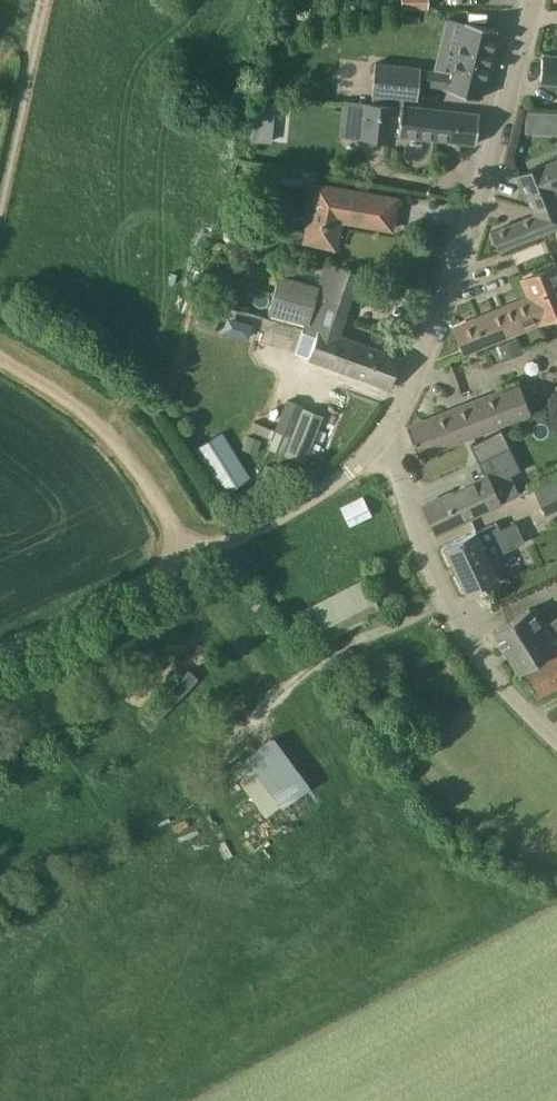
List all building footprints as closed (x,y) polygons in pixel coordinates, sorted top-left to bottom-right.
[(402,8),(428,8),(428,0),(402,0),(402,8)] [(498,29),(466,21),(453,71),(375,62),(372,94),(373,94),(403,98),(418,99),(419,84),(450,87),(449,90),(481,98),(498,29)] [(543,53),(541,81),(556,82),(556,55),(543,53)] [(371,103),(403,106),(403,98),(373,94),(371,103)] [(371,103),(363,102),(359,137),(394,141),(394,134),(400,135),(401,136),(401,135),(475,143),(475,144),(476,144),(480,114),(478,113),(478,114),(403,106),(371,103)] [(546,112),(525,111),(525,127),(545,127),(546,112)] [(556,199),(556,158),(545,163),(544,163),(543,164),(520,174),(519,174),(518,174),(533,209),(556,199)] [(336,247),(341,221),(391,230),(397,198),(314,184),(303,241),(336,247)] [(533,209),(535,214),(491,231),(498,249),(556,226),(556,199),(533,209)] [(268,313),(304,323),(338,335),(358,273),(326,262),(318,286),(279,274),(268,313)] [(555,265),(521,279),(528,297),(455,327),(464,353),(556,314),(556,269),(555,265)] [(196,326),(213,334),(222,315),(205,307),(196,326)] [(338,335),(304,323),(302,332),(314,336),(307,358),(390,387),(401,357),(338,335)] [(502,363),(525,354),(518,337),(496,346),(502,363)] [(376,387),(357,378),(353,388),(372,396),(376,387)] [(407,427),(418,455),(531,411),(520,382),(407,427)] [(288,400),(277,429),(280,430),(273,448),(284,452),(302,406),(288,400)] [(221,430),(193,448),(223,493),(250,475),(221,430)] [(256,454),(262,440),(248,435),(242,448),(256,454)] [(500,503),(491,485),(521,471),(510,448),(479,462),(486,476),(424,505),(436,532),(500,503)] [(556,507),(556,478),(534,489),(545,512),(556,507)] [(363,497),(341,507),(350,526),(372,515),(363,497)] [(444,545),(457,573),(467,596),(502,580),(491,557),(524,541),(518,528),(505,535),(500,524),(480,534),(478,529),(444,545)] [(366,579),(304,609),(320,640),(381,610),(366,579)] [(493,633),(520,674),(556,649),(556,618),(542,628),(530,609),(493,633)] [(525,673),(537,697),(556,687),(556,656),(525,673)] [(190,669),(165,689),(174,700),(199,680),(190,669)] [(273,737),(230,768),(266,818),(310,787),(273,737)]
